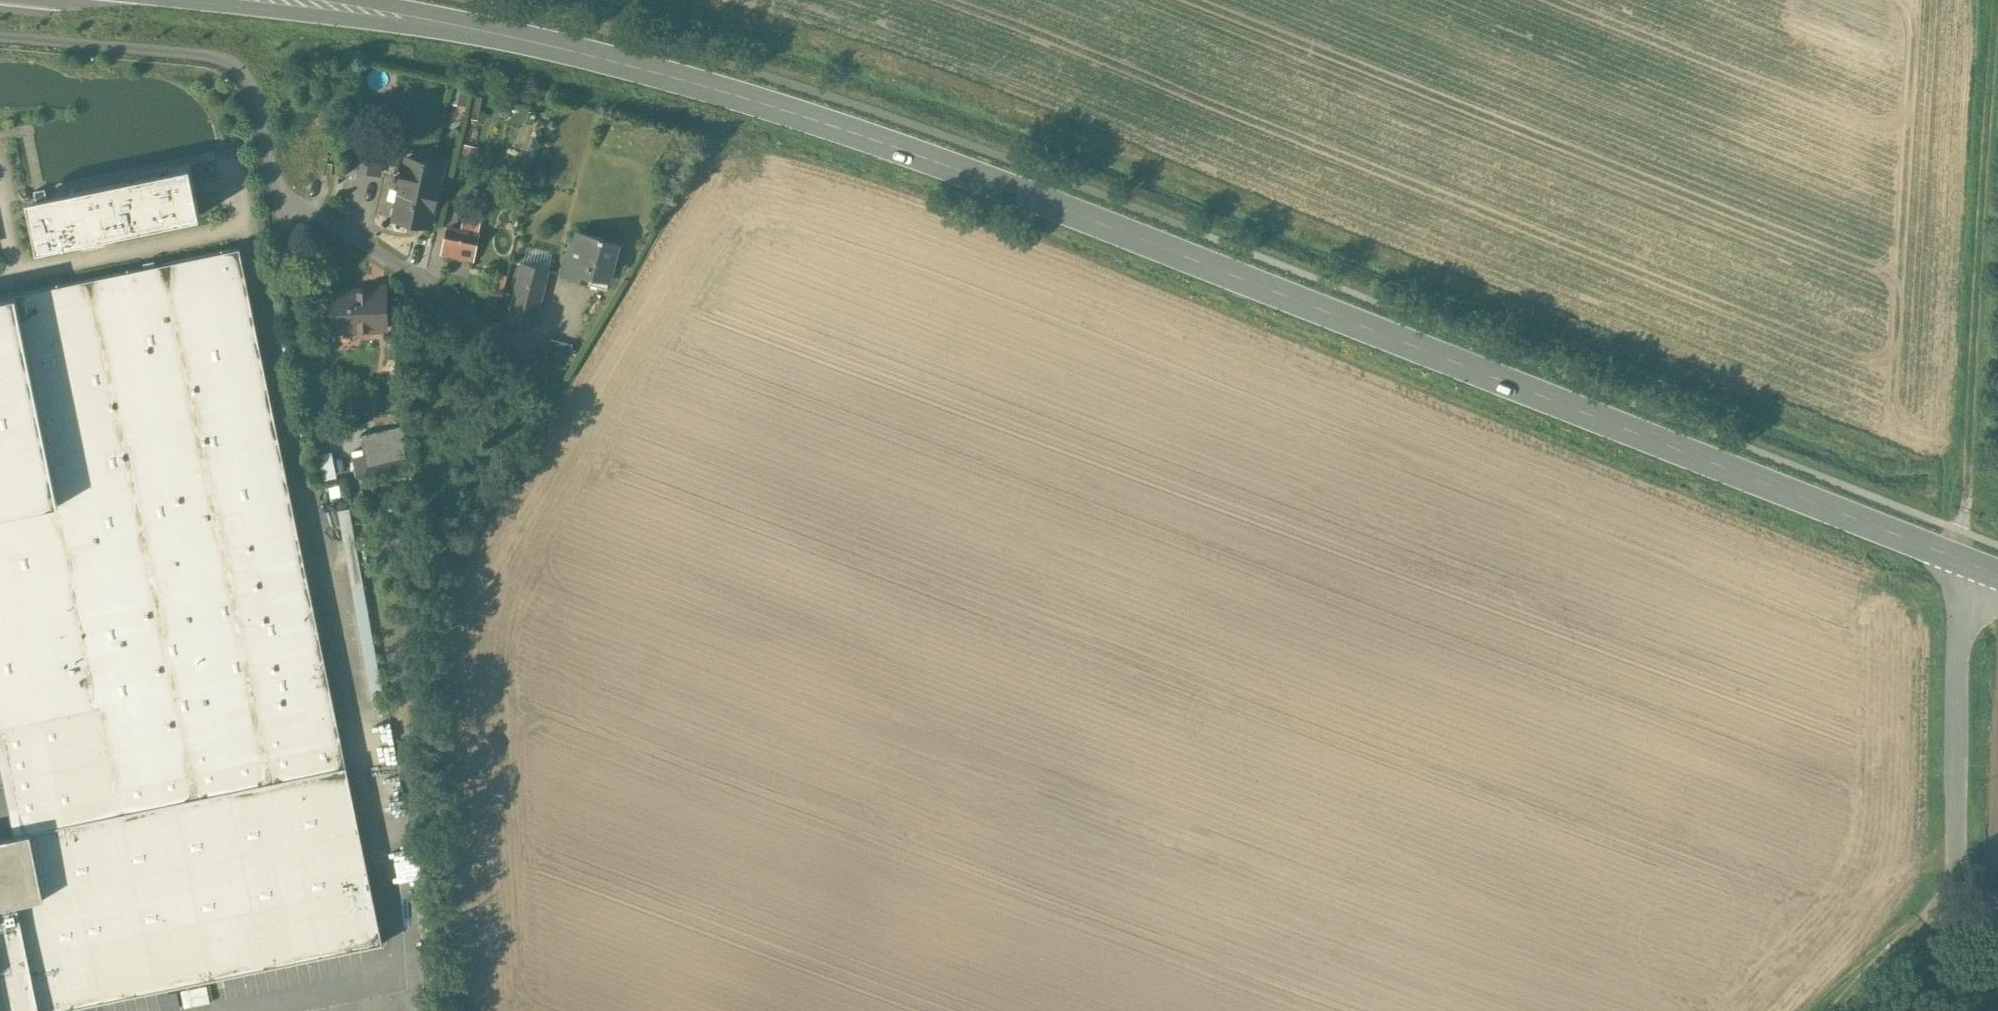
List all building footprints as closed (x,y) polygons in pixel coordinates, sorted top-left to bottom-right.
[(403,179),(437,186),(441,169),(407,162),(403,179)] [(190,165),(46,195),(45,188),(34,191),(36,201),(32,202),(37,226),(33,227),(37,248),(200,215),(190,165)] [(437,186),(403,179),(395,217),(429,224),(437,186)] [(478,234),(449,227),(443,253),(472,259),(478,234)] [(605,237),(579,230),(574,247),(571,246),(564,274),(586,280),(588,274),(603,278),(608,258),(614,260),(618,242),(604,238),(605,237)] [(240,248),(16,294),(58,502),(100,706),(117,787),(341,741),(240,248)] [(548,269),(523,262),(508,319),(534,325),(548,269)] [(369,289),(331,290),(333,330),(387,328),(385,285),(368,286),(369,289)] [(0,297),(0,514),(58,502),(16,294),(0,297)] [(564,338),(552,360),(563,366),(576,344),(564,338)] [(403,426),(361,434),(365,455),(368,474),(370,474),(404,466),(403,426)] [(365,455),(354,457),(357,476),(368,474),(365,455)] [(0,514),(0,726),(3,726),(100,706),(58,502),(0,514)] [(3,726),(24,831),(0,836),(0,1010),(51,1010),(383,943),(341,741),(117,787),(100,706),(3,726)]
